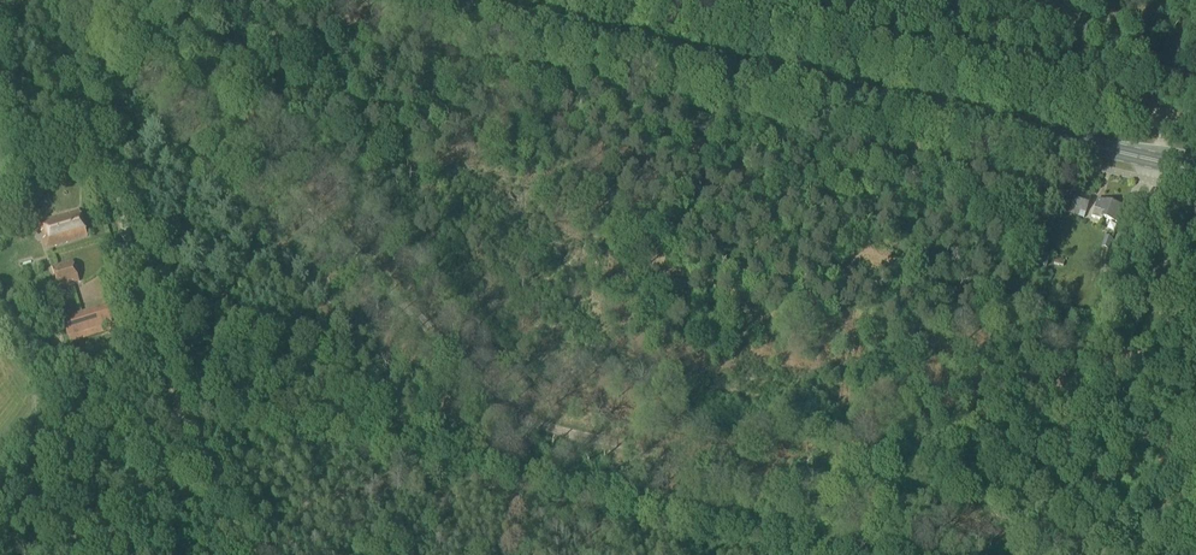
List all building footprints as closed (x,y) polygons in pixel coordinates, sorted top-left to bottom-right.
[(1084,219),(1091,199),(1076,194),(1069,214),(1084,219)] [(1117,222),(1122,207),(1102,200),(1102,201),(1097,200),(1091,217),(1102,221),(1103,218),(1117,222)] [(46,249),(86,237),(79,211),(39,223),(41,231),(44,230),(47,239),(44,240),(46,249)] [(10,223),(8,216),(0,218),(0,226),(10,223)] [(1075,228),(1088,231),(1090,223),(1077,220),(1075,228)] [(1105,220),(1101,230),(1118,238),(1120,232),(1111,228),(1113,223),(1105,220)] [(1183,247),(1185,235),(1174,233),(1172,245),(1183,247)] [(1101,248),(1108,250),(1109,250),(1113,239),(1105,236),(1101,248)] [(1063,267),(1064,261),(1055,259),(1053,264),(1063,267)] [(59,288),(79,282),(72,261),(52,267),(59,288)] [(70,344),(116,330),(114,322),(110,309),(64,323),(68,337),(70,344)]
